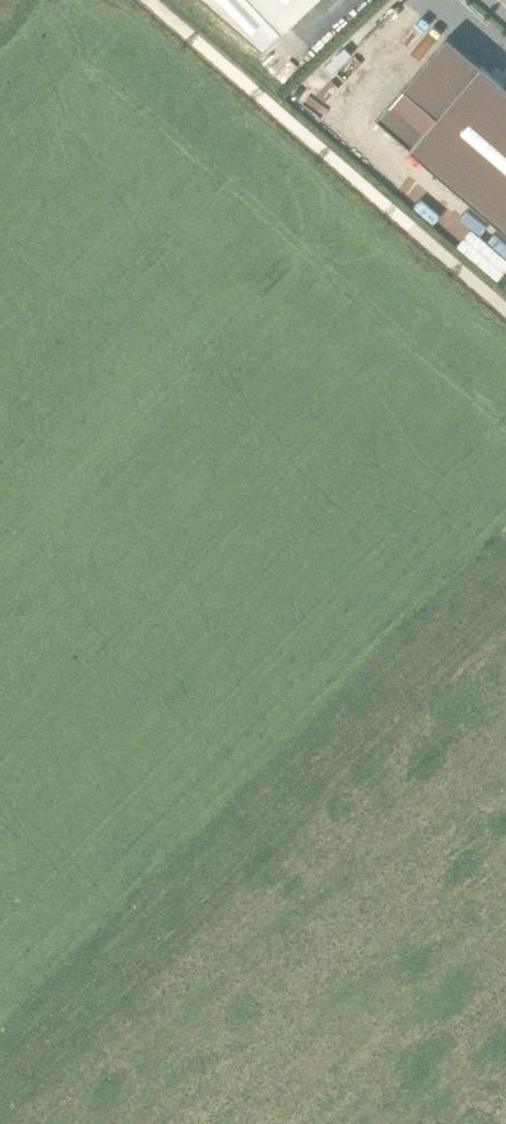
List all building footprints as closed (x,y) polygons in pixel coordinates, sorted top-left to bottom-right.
[(314,0),(253,0),(282,31),(314,0)] [(505,233),(505,87),(447,37),(375,122),(505,233)]
